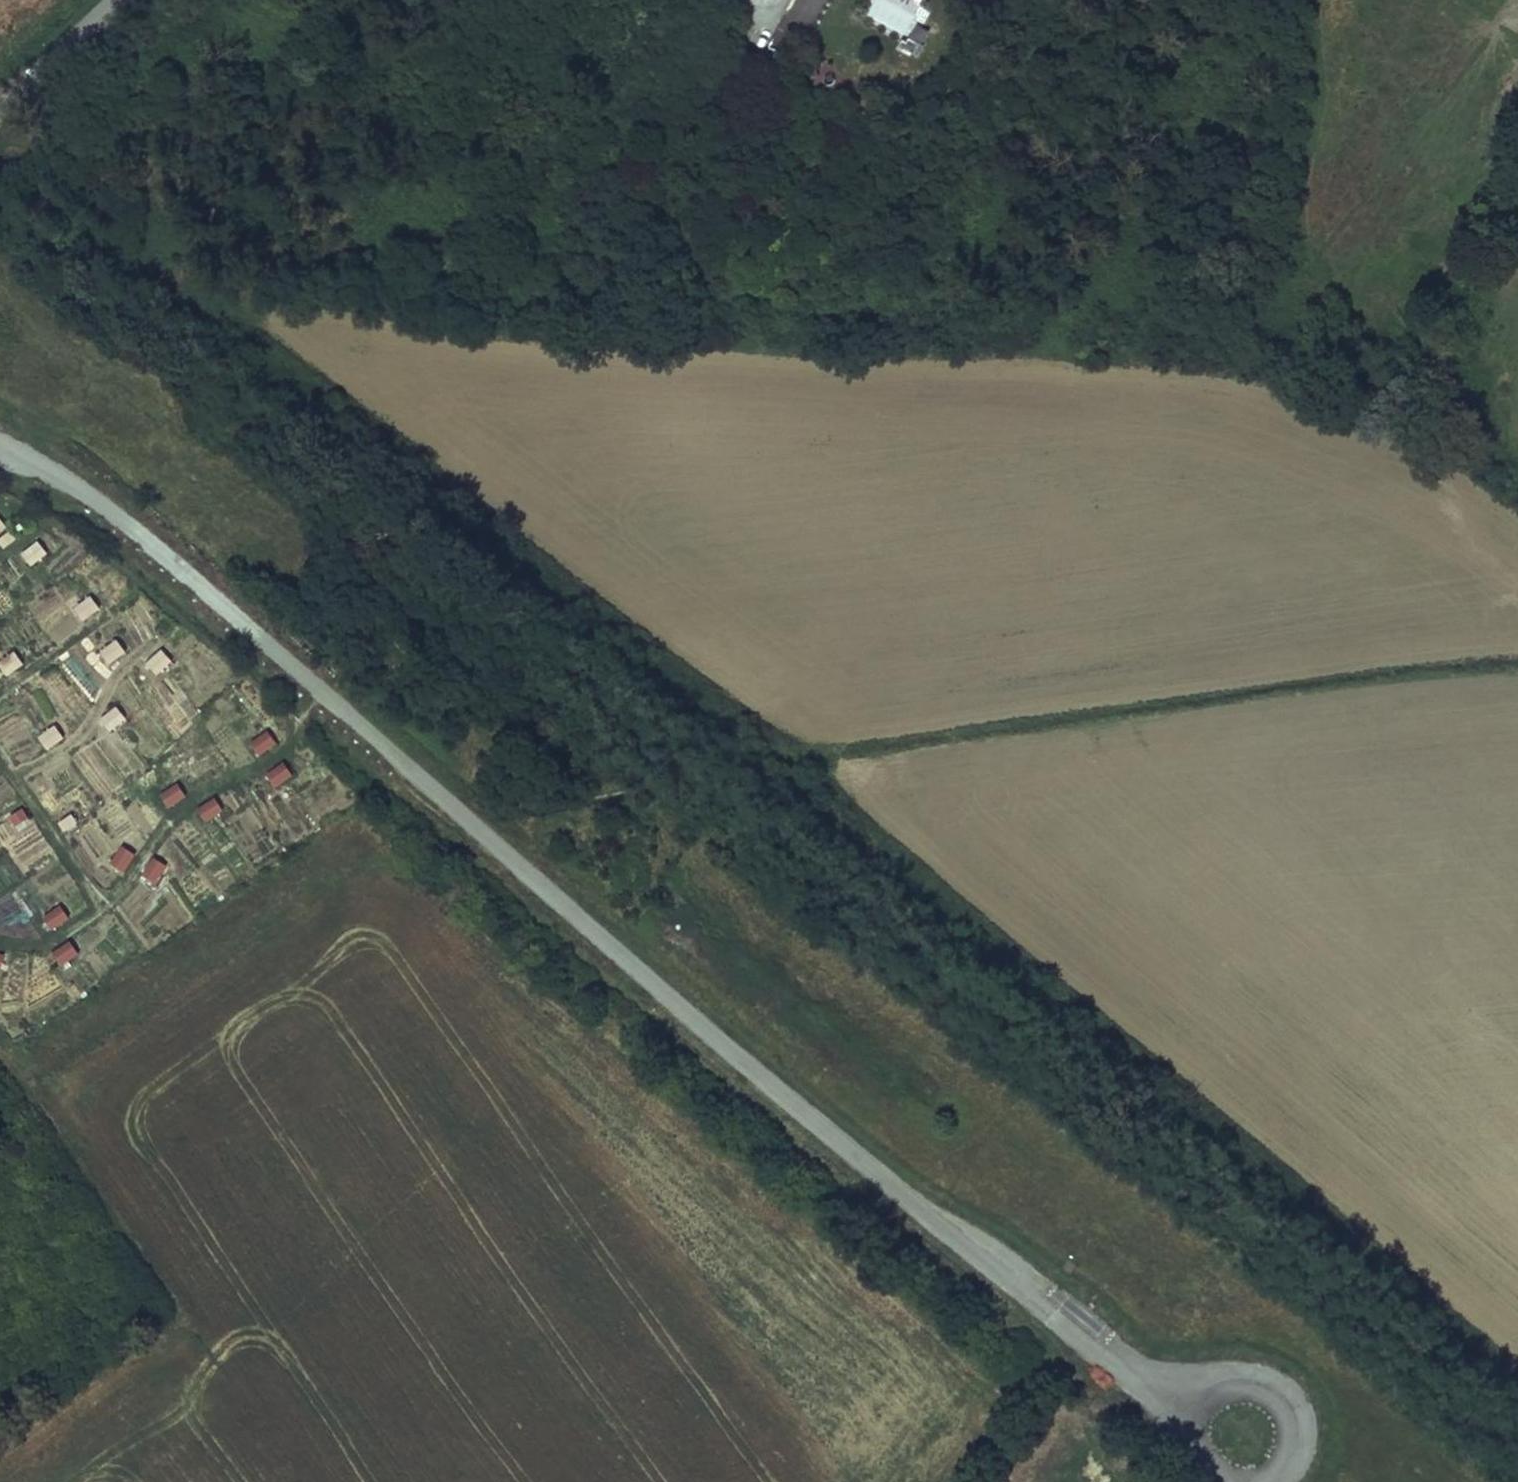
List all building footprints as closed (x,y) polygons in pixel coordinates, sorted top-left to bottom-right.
[(898,47),(911,54),(917,43),(908,38),(906,42),(901,40),(898,47)] [(12,531),(1,539),(5,546),(16,538),(12,531)] [(33,564),(47,554),(39,542),(25,553),(33,564)] [(86,619),(100,608),(92,597),(77,607),(86,619)] [(112,663),(126,652),(119,641),(104,651),(112,663)] [(159,672),(172,661),(164,650),(150,662),(159,672)] [(16,651),(0,662),(0,665),(9,677),(25,664),(16,651)] [(112,730),(127,719),(119,708),(105,719),(112,730)] [(50,748),(64,738),(56,727),(42,737),(50,748)] [(278,744),(269,731),(252,743),(261,755),(278,744)] [(294,776),(285,763),(268,774),(277,787),(294,776)] [(187,797),(180,784),(162,795),(170,807),(187,797)] [(224,812),(217,799),(199,809),(207,822),(224,812)] [(30,819),(24,809),(12,817),(17,826),(30,819)] [(73,815),(62,823),(66,830),(78,821),(73,815)] [(136,855),(123,846),(113,863),(125,872),(136,855)] [(167,867),(154,858),(145,875),(157,883),(167,867)] [(71,920),(61,906),(44,917),(53,931),(71,920)] [(80,955),(70,942),(54,953),(63,967),(80,955)]
